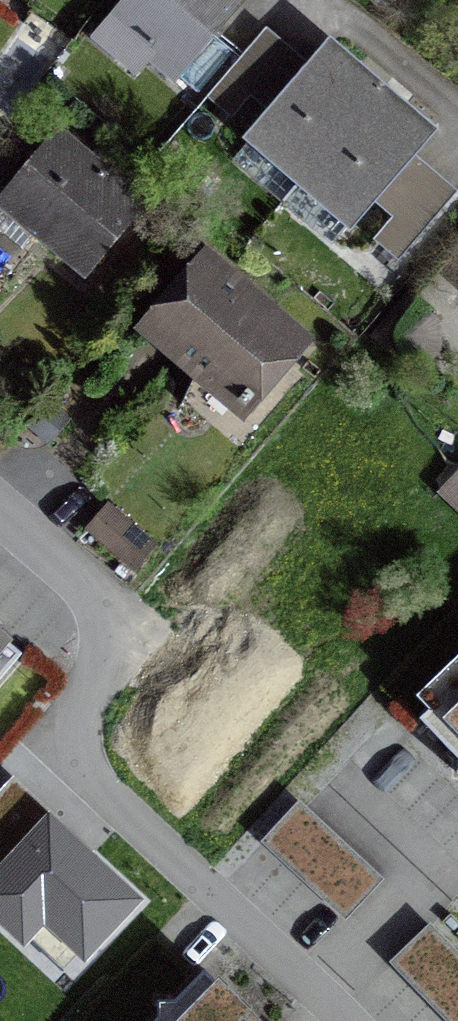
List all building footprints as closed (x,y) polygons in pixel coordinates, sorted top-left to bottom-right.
[(174,74),(235,2),(233,0),(131,0),(112,22),(174,74)] [(247,123),(303,58),(267,28),(211,92),(247,123)] [(401,117),(374,94),(351,75),(324,52),(250,138),(300,181),(350,224),(424,138),(401,117)] [(82,276),(140,207),(55,136),(0,201),(0,236),(19,252),(33,236),(82,276)] [(402,257),(457,192),(422,162),(366,226),(402,257)] [(298,347),(200,263),(145,328),(242,411),(298,347)] [(104,509),(85,530),(132,571),(150,549),(104,509)] [(25,661),(0,640),(0,689),(25,661)] [(426,704),(457,737),(457,672),(426,704)] [(49,817),(11,781),(0,792),(0,871),(49,817)] [(269,846),(349,920),(383,883),(304,809),(269,846)] [(49,817),(0,871),(0,932),(24,954),(44,932),(86,971),(143,908),(49,817)] [(456,1020),(457,1020),(457,955),(432,929),(398,963),(456,1020)] [(207,979),(166,1020),(251,1020),(207,979)]
